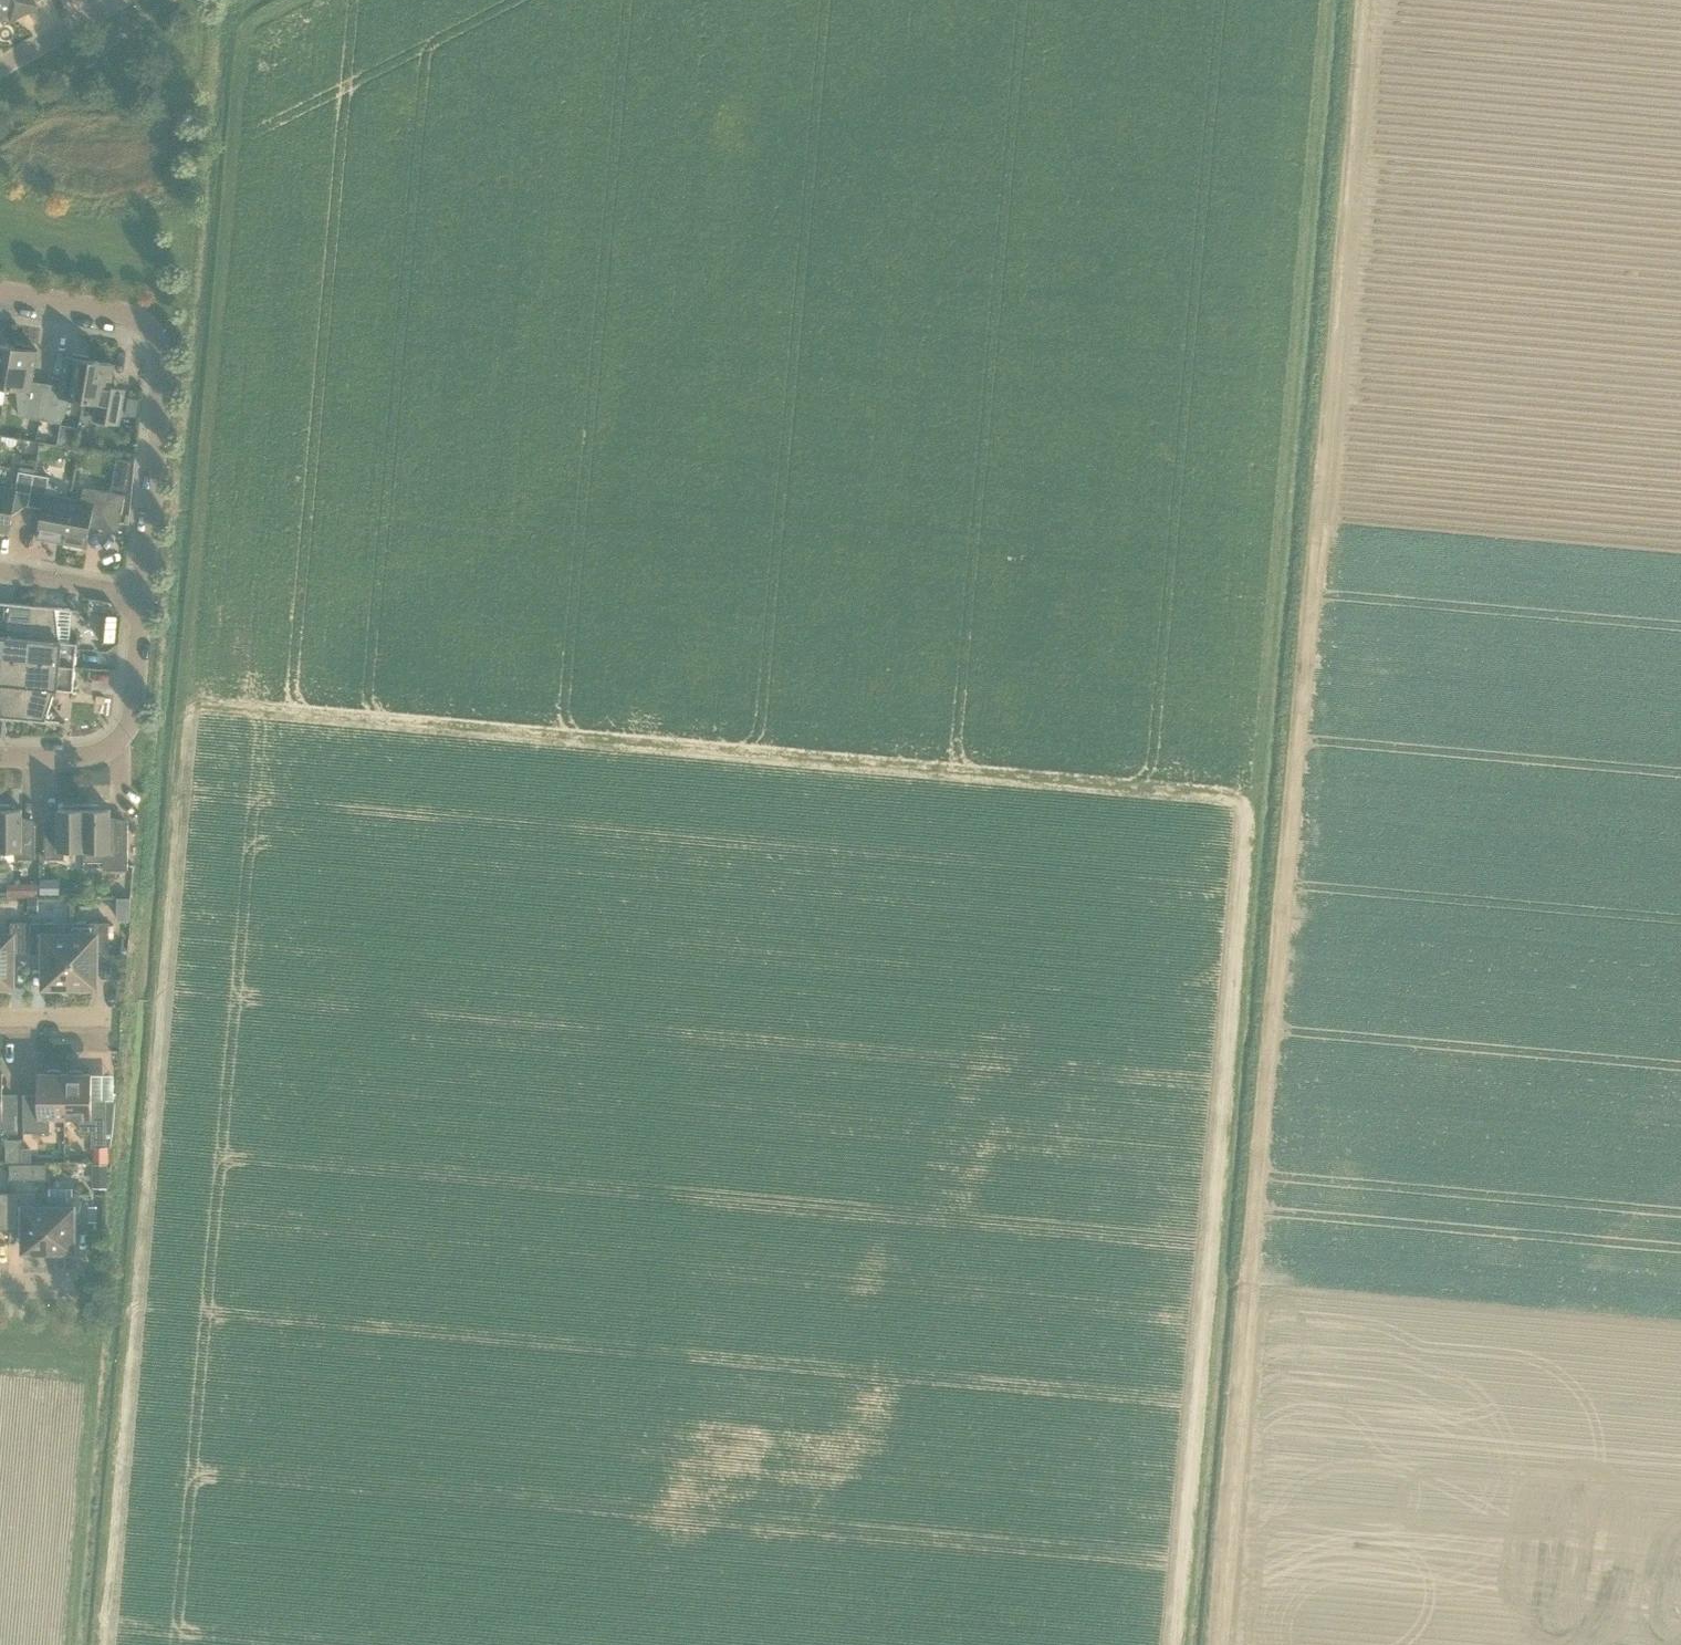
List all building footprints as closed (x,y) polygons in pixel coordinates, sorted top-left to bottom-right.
[(14,10),(17,16),(36,5),(33,0),(0,0),(0,18),(14,10)] [(6,388),(13,347),(0,344),(0,387),(6,388)] [(13,347),(6,388),(17,390),(20,415),(25,416),(24,417),(40,420),(47,384),(32,381),(38,351),(31,350),(32,347),(16,344),(15,347),(13,347)] [(47,384),(40,420),(61,424),(73,399),(83,401),(91,360),(88,360),(89,357),(73,354),(73,357),(66,356),(61,386),(47,384)] [(91,360),(83,401),(97,404),(94,420),(119,425),(124,397),(109,395),(115,364),(91,360)] [(124,414),(137,416),(140,399),(127,396),(124,414)] [(50,459),(53,444),(29,439),(26,454),(50,459)] [(9,533),(14,504),(28,506),(34,474),(22,472),(19,472),(16,488),(0,485),(0,532),(9,533)] [(34,474),(28,506),(42,509),(37,538),(62,543),(70,498),(59,496),(60,492),(48,482),(49,477),(34,474)] [(114,476),(112,486),(128,489),(130,479),(114,476)] [(70,498),(62,543),(86,547),(91,518),(120,523),(125,494),(84,487),(81,500),(70,498)] [(28,663),(34,606),(12,604),(2,636),(0,636),(0,661),(28,663)] [(28,663),(75,667),(78,644),(60,642),(56,608),(34,606),(28,663)] [(103,632),(102,642),(117,643),(118,633),(103,632)] [(1,718),(23,720),(28,663),(0,661),(0,709),(1,718)] [(75,667),(28,663),(23,720),(45,722),(55,690),(73,692),(75,667)] [(84,851),(84,803),(64,805),(64,809),(58,809),(58,824),(44,824),(44,859),(64,859),(64,851),(83,851),(84,851)] [(84,851),(83,851),(83,862),(103,862),(103,870),(128,870),(128,824),(110,824),(110,809),(104,809),(104,805),(84,803),(84,851)] [(15,851),(15,859),(35,859),(35,824),(21,824),(21,809),(15,809),(15,805),(0,804),(0,851),(15,851)] [(41,881),(41,895),(59,895),(59,881),(41,881)] [(38,882),(21,883),(21,896),(38,896),(38,882)] [(29,897),(29,912),(37,912),(37,897),(29,897)] [(130,898),(119,898),(119,920),(128,920),(132,920),(132,898),(130,898)] [(9,989),(9,986),(12,986),(12,954),(26,954),(26,923),(11,923),(11,935),(0,935),(0,990),(9,989)] [(66,991),(70,991),(70,935),(70,923),(31,923),(31,954),(45,954),(45,986),(48,986),(48,989),(66,991)] [(94,923),(70,923),(70,935),(70,991),(74,991),(92,989),(92,986),(95,986),(95,954),(109,954),(109,923),(94,923)] [(18,1133),(18,1100),(3,1100),(3,1074),(0,1074),(0,1133),(18,1133)] [(65,1118),(65,1074),(38,1074),(38,1100),(24,1100),(24,1133),(50,1133),(50,1118),(65,1118)] [(65,1074),(65,1118),(80,1118),(80,1133),(92,1133),(92,1146),(112,1146),(113,1133),(116,1099),(106,1099),(106,1100),(91,1100),(92,1074),(65,1074)] [(21,1148),(21,1161),(32,1161),(32,1148),(21,1148)] [(8,1154),(8,1160),(20,1160),(19,1149),(13,1149),(8,1154)] [(93,1177),(93,1158),(74,1158),(74,1177),(93,1177)] [(93,1174),(106,1174),(106,1163),(93,1163),(93,1174)] [(47,1164),(10,1165),(10,1180),(47,1180),(47,1164)] [(73,1189),(49,1189),(49,1207),(49,1251),(74,1251),(74,1223),(89,1223),(89,1193),(73,1194),(73,1189)] [(9,1224),(9,1193),(0,1193),(0,1224),(9,1224)] [(9,1193),(9,1224),(24,1223),(24,1251),(49,1251),(49,1207),(36,1207),(36,1193),(9,1193)]
